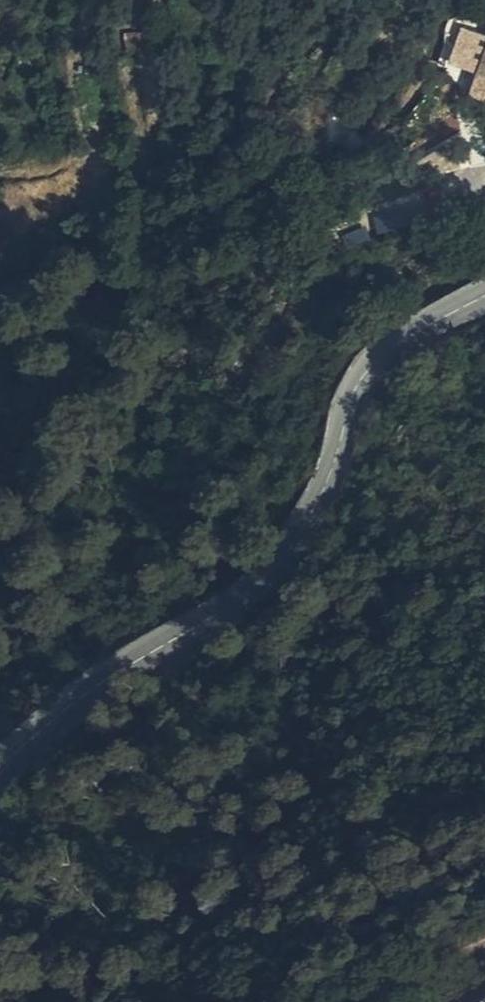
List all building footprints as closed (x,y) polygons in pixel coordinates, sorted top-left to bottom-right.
[(484,101),(484,34),(461,27),(448,65),(474,73),(467,95),(484,101)]
